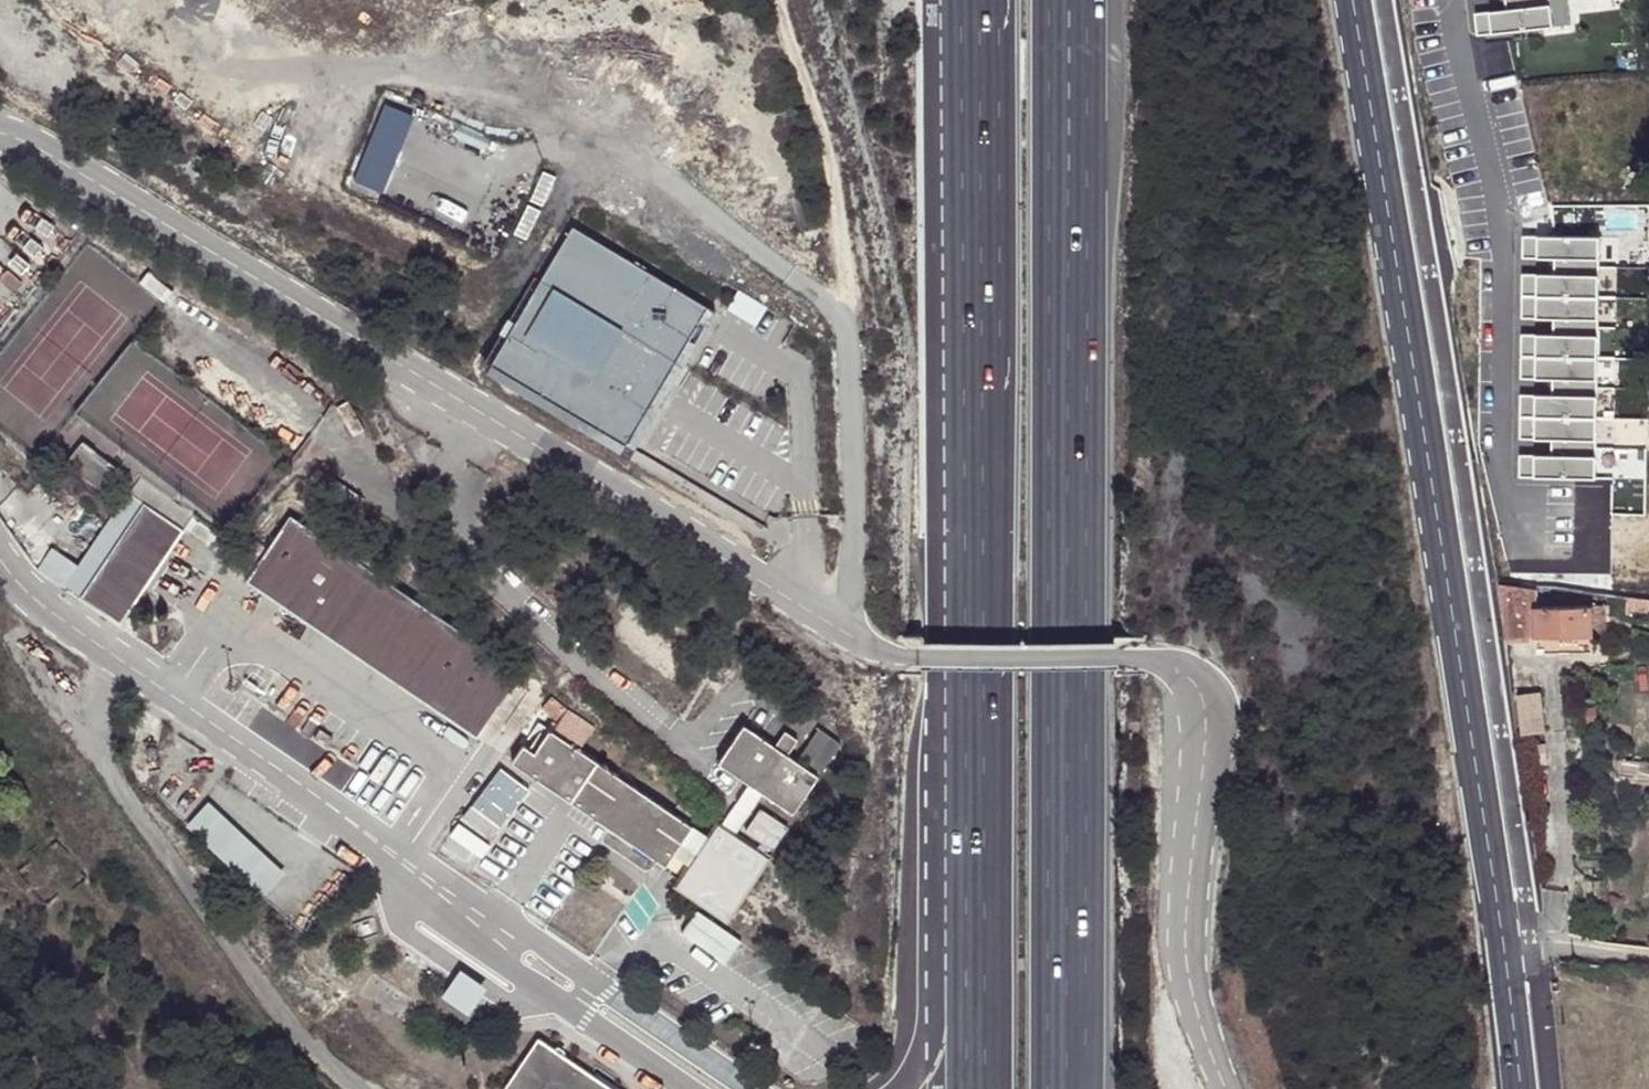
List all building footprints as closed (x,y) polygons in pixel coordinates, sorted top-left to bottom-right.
[(1506,11),(1474,15),(1477,37),(1554,27),(1550,0),(1505,0),(1506,11)] [(1554,27),(1570,25),(1567,0),(1550,0),(1554,27)] [(707,307),(572,227),(491,363),(508,374),(514,363),(568,396),(562,405),(627,445),(707,307)] [(1600,239),(1523,239),(1523,260),(1555,261),(1554,277),(1523,276),(1522,321),(1554,321),(1554,337),(1522,337),(1521,381),(1553,382),(1553,398),(1521,397),(1520,442),(1552,442),(1552,458),(1520,458),(1520,480),(1597,481),(1600,239)] [(1617,239),(1600,239),(1597,481),(1613,481),(1617,239)] [(715,312),(707,307),(627,445),(562,405),(568,396),(514,363),(508,374),(491,363),(486,371),(629,456),(715,312)] [(82,440),(77,447),(116,474),(120,468),(82,440)] [(116,474),(77,447),(65,463),(104,491),(116,474)] [(139,477),(127,495),(142,505),(84,593),(82,595),(121,621),(193,513),(139,477)] [(142,505),(127,495),(68,582),(84,593),(142,505)] [(290,517),(268,549),(247,580),(386,674),(477,735),(520,672),(474,641),(389,584),(383,580),(393,564),(370,549),(360,564),(323,539),(333,524),(317,514),(307,529),(290,517)] [(247,580),(268,549),(253,539),(233,570),(247,580)] [(399,569),(393,564),(383,580),(389,584),(399,569)] [(1503,585),(1508,635),(1539,634),(1594,633),(1593,607),(1538,608),(1537,589),(1503,585)] [(1594,633),(1539,634),(1540,653),(1595,651),(1594,633)] [(1540,693),(1518,696),(1523,733),(1545,731),(1540,693)] [(566,708),(553,696),(546,704),(560,716),(566,708)] [(718,761),(749,782),(761,790),(792,811),(817,775),(786,754),(774,746),(743,725),(718,761)] [(331,737),(318,729),(312,738),(324,747),(331,737)] [(660,854),(669,859),(672,854),(681,842),(691,826),(618,776),(550,729),(535,752),(524,745),(512,762),(591,816),(656,859),(660,854)] [(785,731),(774,746),(786,754),(796,739),(785,731)] [(1621,761),(1621,779),(1648,779),(1648,761),(1621,761)] [(504,766),(462,823),(486,840),(528,783),(504,766)] [(749,782),(718,828),(730,836),(761,790),(749,782)] [(258,896),(282,872),(208,797),(184,821),(258,896)] [(706,858),(697,871),(687,886),(724,912),(762,857),(730,836),(718,828),(700,855),(706,858)] [(681,842),(672,854),(697,871),(706,858),(700,855),(681,842)] [(665,865),(669,859),(660,854),(656,859),(665,865)] [(458,967),(440,994),(467,1011),(485,984),(458,967)] [(554,1050),(537,1039),(504,1088),(506,1088),(612,1088),(560,1054),(556,1060),(550,1056),(554,1050)] [(557,1046),(554,1050),(550,1056),(556,1060),(560,1054),(563,1050),(557,1046)]
